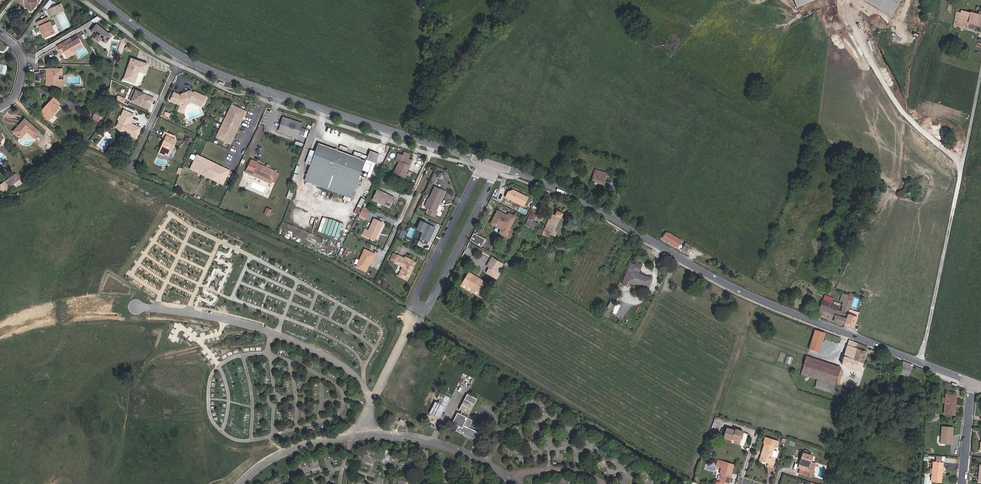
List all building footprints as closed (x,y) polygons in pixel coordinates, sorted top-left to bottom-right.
[(24,6),(24,5),(31,10),(36,2),(34,0),(16,0),(24,6)] [(797,8),(817,0),(794,0),(797,8)] [(892,17),(901,0),(864,0),(892,17)] [(58,14),(55,7),(47,10),(50,17),(58,14)] [(955,14),(952,24),(966,27),(967,22),(971,23),(980,25),(980,12),(979,15),(962,11),(961,15),(955,14)] [(39,28),(41,27),(45,37),(54,33),(47,18),(37,23),(39,28)] [(106,43),(111,37),(96,25),(91,31),(96,36),(95,38),(98,41),(100,39),(106,43)] [(78,39),(79,39),(77,35),(70,39),(72,43),(67,45),(65,42),(61,44),(64,48),(62,48),(64,52),(66,56),(75,52),(82,47),(78,39)] [(145,73),(148,64),(131,59),(124,80),(132,82),(136,70),(139,71),(145,73)] [(62,74),(62,69),(39,69),(39,72),(35,72),(35,80),(40,82),(40,74),(47,75),(46,84),(62,90),(62,80),(58,80),(58,74),(62,74)] [(149,108),(154,97),(147,94),(146,96),(144,96),(144,94),(134,89),(130,100),(149,108)] [(190,93),(185,94),(175,90),(174,92),(173,95),(172,97),(171,99),(172,99),(175,101),(177,102),(183,104),(185,103),(185,104),(188,103),(189,103),(190,103),(195,101),(196,100),(197,100),(200,101),(202,102),(203,103),(206,95),(192,89),(191,92),(190,93)] [(48,120),(59,108),(56,106),(51,101),(48,105),(50,106),(42,114),(48,120)] [(231,141),(247,109),(233,102),(217,135),(231,141)] [(48,105),(40,112),(42,114),(50,106),(48,105)] [(128,128),(127,132),(137,137),(141,127),(131,122),(135,114),(125,110),(123,114),(125,115),(123,119),(120,121),(118,126),(121,130),(124,126),(128,128)] [(282,123),(301,129),(305,116),(286,110),(282,123)] [(39,132),(25,119),(13,132),(20,138),(27,132),(34,138),(39,132)] [(164,136),(163,138),(164,139),(166,140),(165,142),(164,143),(165,144),(164,146),(163,146),(162,147),(161,150),(163,153),(163,154),(166,155),(167,156),(169,158),(170,158),(173,152),(174,152),(175,149),(174,148),(177,142),(174,140),(175,138),(165,133),(164,136)] [(328,188),(352,197),(362,170),(368,172),(371,163),(366,161),(318,143),(315,152),(310,150),(305,162),(310,164),(304,180),(328,189),(328,188)] [(367,159),(368,156),(354,151),(353,154),(367,159)] [(375,164),(379,154),(370,151),(368,156),(367,159),(366,160),(372,163),(375,164)] [(411,160),(408,159),(409,154),(400,151),(397,162),(398,162),(393,172),(403,177),(411,160)] [(224,181),(230,167),(196,152),(190,167),(224,181)] [(258,163),(251,160),(249,166),(256,169),(258,163)] [(271,181),(276,171),(258,163),(256,169),(249,166),(246,172),(253,175),(254,173),(271,181)] [(366,176),(369,177),(375,164),(372,163),(366,176)] [(596,170),(593,183),(603,186),(607,172),(596,170)] [(273,184),(278,172),(276,171),(271,181),(270,182),(273,184)] [(14,173),(8,177),(12,183),(18,178),(14,173)] [(253,175),(270,182),(271,181),(254,173),(253,175)] [(435,212),(445,191),(435,186),(425,207),(430,209),(428,213),(435,216),(437,212),(435,212)] [(328,189),(351,199),(352,197),(328,188),(328,189)] [(529,197),(514,189),(508,191),(505,197),(524,206),(529,197)] [(373,200),(390,207),(394,197),(387,194),(385,194),(384,194),(384,192),(377,190),(373,200)] [(270,216),(272,210),(267,208),(264,214),(270,216)] [(537,222),(533,220),(537,210),(532,208),(525,224),(535,228),(537,222)] [(366,218),(369,212),(363,209),(360,216),(366,218)] [(498,232),(506,236),(516,216),(508,212),(507,214),(497,210),(490,224),(500,228),(498,232)] [(544,230),(556,235),(563,219),(560,217),(562,214),(556,211),(554,215),(551,213),(544,230)] [(322,233),(339,237),(343,222),(325,218),(322,233)] [(374,240),(382,222),(374,218),(369,230),(365,228),(362,234),(374,240)] [(427,244),(434,230),(426,227),(423,233),(414,228),(411,236),(427,244)] [(678,248),(682,240),(667,232),(662,240),(678,248)] [(480,246),(484,238),(473,233),(470,240),(480,246)] [(690,246),(686,243),(682,249),(686,252),(690,246)] [(357,266),(366,270),(369,261),(371,262),(375,254),(364,249),(357,266)] [(408,272),(409,270),(410,270),(415,262),(405,256),(404,257),(398,254),(394,261),(402,265),(397,274),(406,279),(409,273),(408,272)] [(492,271),(495,261),(485,255),(480,263),(492,271)] [(621,285),(627,288),(629,281),(633,271),(635,266),(629,263),(621,285)] [(638,273),(641,265),(636,263),(635,265),(635,266),(633,271),(629,281),(648,288),(652,278),(638,273)] [(474,275),(464,269),(463,271),(473,277),(474,276),(474,275)] [(458,275),(459,275),(456,280),(466,286),(466,285),(476,292),(482,281),(474,276),(473,277),(463,271),(461,273),(460,272),(458,275)] [(465,288),(475,294),(476,292),(466,285),(466,286),(456,280),(455,283),(464,289),(465,288)] [(838,290),(823,284),(822,286),(837,292),(838,290)] [(839,306),(824,300),(817,315),(844,326),(853,329),(858,318),(849,314),(856,295),(851,293),(850,295),(844,294),(839,306)] [(819,351),(824,333),(815,330),(809,349),(819,351)] [(860,370),(861,366),(862,364),(853,361),(855,355),(851,353),(854,342),(850,340),(842,364),(860,370)] [(862,364),(868,347),(854,342),(851,353),(855,355),(853,361),(862,364)] [(802,371),(802,374),(818,379),(835,384),(841,367),(807,357),(802,371)] [(908,377),(912,365),(903,361),(899,373),(908,377)] [(839,385),(844,368),(841,367),(835,384),(839,385)] [(818,379),(815,387),(832,393),(835,384),(818,379)] [(429,413),(440,418),(450,397),(439,392),(436,398),(440,400),(438,403),(434,401),(429,413)] [(955,395),(946,394),(945,398),(945,403),(944,414),(955,415),(956,399),(954,399),(955,395)] [(470,415),(477,400),(467,395),(460,409),(462,411),(461,414),(458,412),(457,415),(455,418),(454,420),(453,422),(456,424),(458,425),(459,426),(460,426),(460,428),(458,427),(457,430),(459,431),(461,433),(464,434),(465,433),(466,433),(468,435),(471,436),(473,437),(474,438),(477,440),(480,434),(477,433),(476,433),(468,428),(472,420),(468,418),(464,416),(466,413),(470,415)] [(850,425),(851,425),(852,423),(852,422),(846,419),(844,423),(845,424),(844,427),(848,429),(850,425)] [(954,441),(952,441),(952,435),(953,427),(942,426),(941,443),(953,444),(954,441)] [(727,428),(724,438),(731,440),(732,439),(740,442),(743,432),(739,430),(735,429),(735,430),(727,428)] [(763,451),(764,452),(761,461),(769,463),(768,465),(772,467),(773,465),(775,458),(773,457),(775,453),(773,452),(775,446),(776,446),(778,441),(765,437),(763,442),(765,443),(763,451)] [(811,462),(812,456),(803,453),(801,460),(803,460),(801,469),(799,474),(811,477),(813,472),(808,471),(811,462)] [(729,475),(732,464),(718,460),(716,466),(720,467),(718,474),(720,474),(718,481),(716,481),(715,483),(721,483),(721,482),(727,483),(729,477),(727,476),(728,475),(729,475)] [(941,482),(943,462),(939,462),(935,462),(933,462),(931,481),(941,482)]
